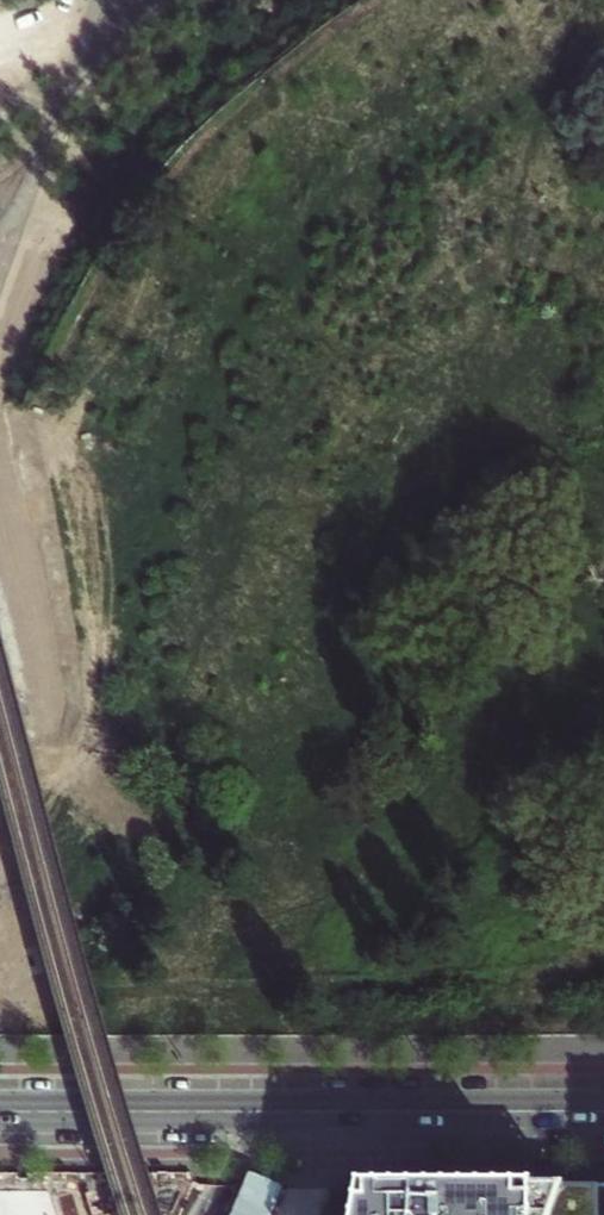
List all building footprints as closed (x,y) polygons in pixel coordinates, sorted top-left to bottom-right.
[(354,1187),(349,1214),(603,1214),(603,1187),(596,1187),(536,1187),(508,1187),(480,1187),(448,1187),(421,1187),(354,1187)] [(0,1193),(0,1214),(53,1214),(47,1195),(0,1193)]
